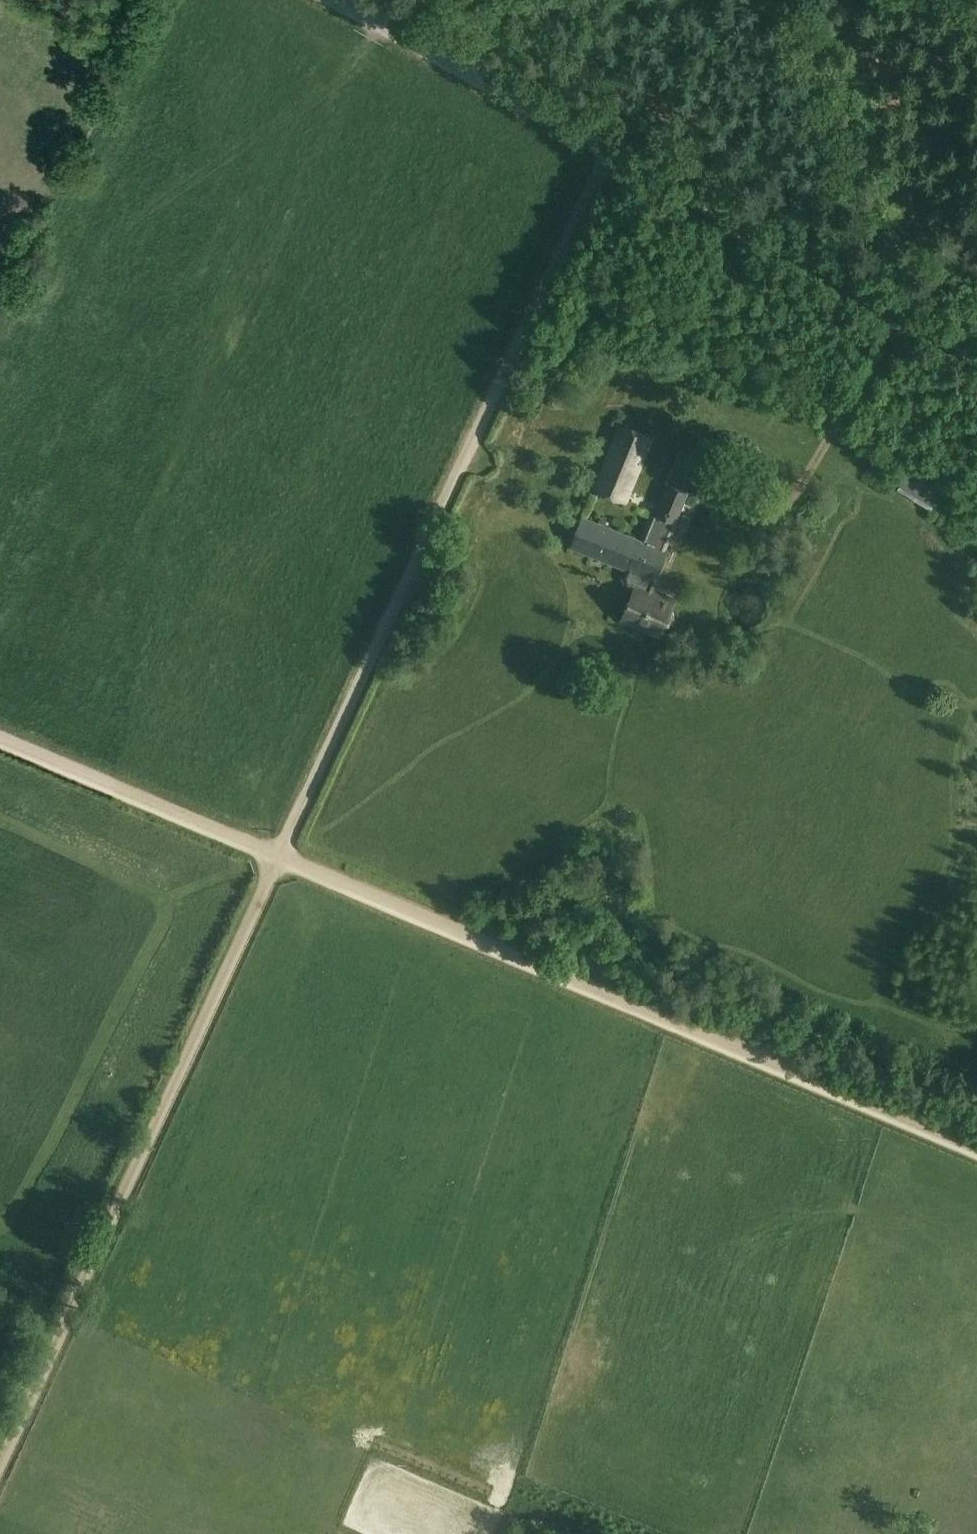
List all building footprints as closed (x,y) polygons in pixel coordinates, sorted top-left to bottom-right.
[(622,421),(593,490),(627,504),(656,435),(622,421)] [(911,467),(898,488),(931,509),(944,488),(911,467)] [(677,523),(690,491),(669,482),(655,514),(677,523)] [(582,516),(570,546),(631,571),(628,577),(631,582),(636,585),(622,619),(661,635),(675,600),(651,591),(655,581),(656,581),(668,551),(666,550),(641,540),(582,516)]
